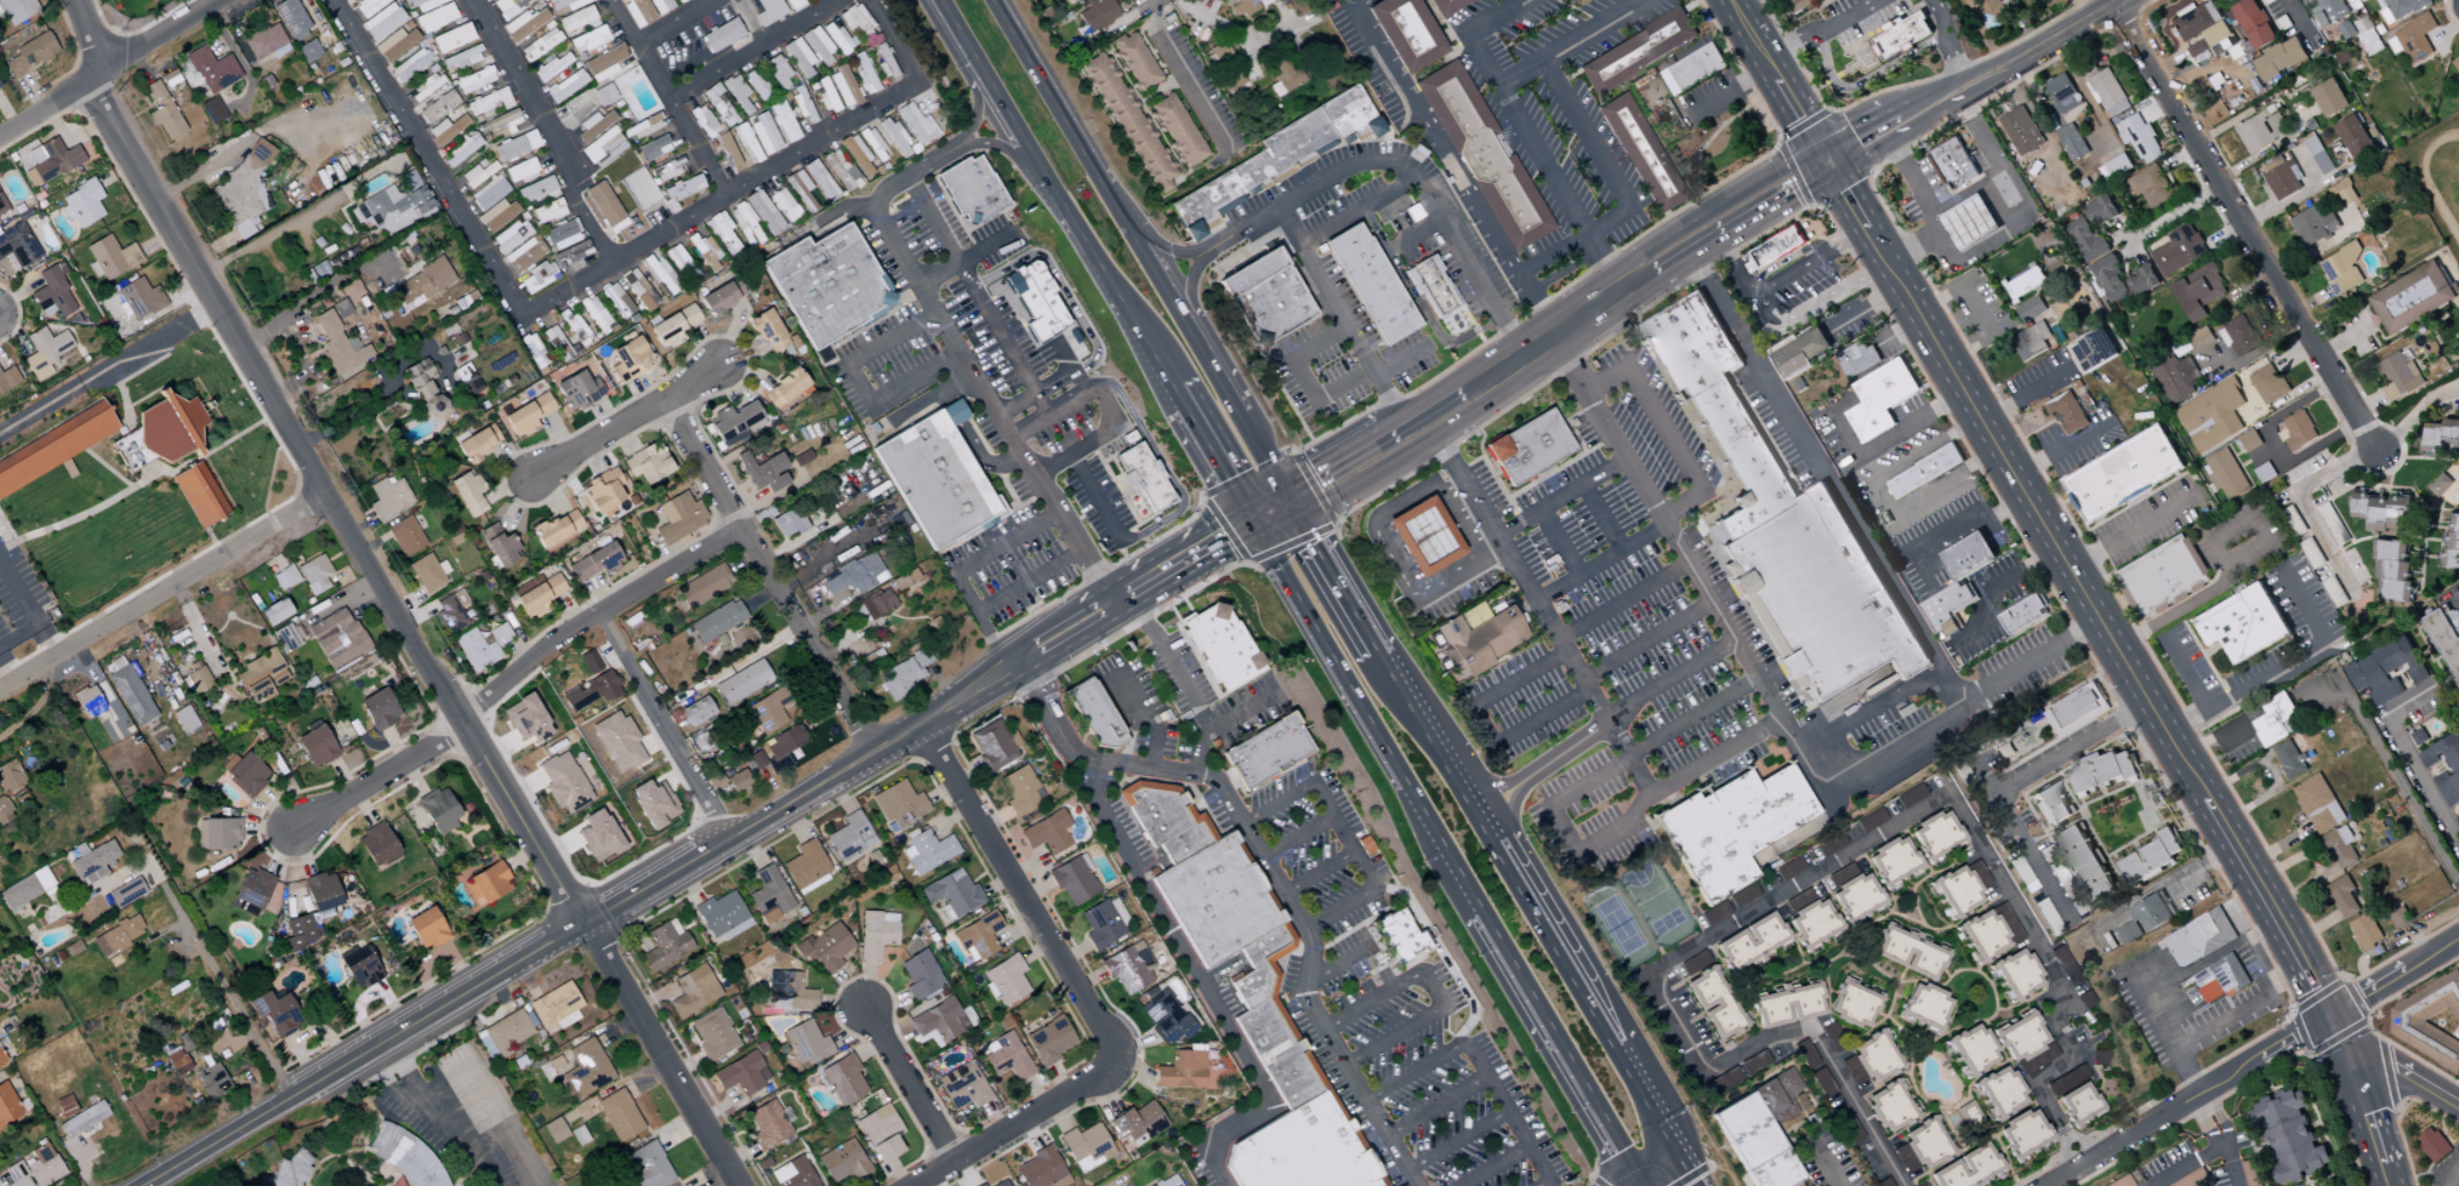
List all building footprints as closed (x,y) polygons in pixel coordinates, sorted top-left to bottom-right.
[(3,12),(10,26),(37,12),(31,0),(0,0),(0,13),(3,12)] [(290,41),(311,31),(295,0),(283,0),(272,6),(290,41)] [(353,6),(363,19),(390,0),(363,0),(353,6)] [(450,0),(403,0),(407,10),(415,6),(418,13),(450,0)] [(504,21),(533,0),(496,0),(491,4),(504,21)] [(593,0),(548,0),(553,11),(565,6),(567,11),(593,0)] [(628,2),(621,6),(636,30),(655,18),(644,0),(627,0),(628,2)] [(655,17),(672,8),(668,0),(647,0),(655,17)] [(753,15),(760,28),(785,14),(778,0),(754,0),(760,11),(753,15)] [(791,13),(804,6),(801,0),(783,0),(791,13)] [(1085,33),(1119,18),(1111,0),(1099,0),(1075,10),(1085,33)] [(1235,21),(1270,0),(1232,0),(1234,3),(1227,7),(1235,21)] [(1446,52),(1415,0),(1379,0),(1365,8),(1404,76),(1446,52)] [(1440,22),(1427,0),(1476,0),(1440,22)] [(1790,15),(1822,0),(1784,0),(1790,15)] [(1997,0),(1981,0),(1985,18),(1996,15),(1998,22),(2013,19),(2008,0),(1998,3),(1997,0)] [(2186,45),(2192,58),(2211,49),(2214,56),(2235,46),(2212,0),(2209,0),(2172,18),(2185,46),(2186,45)] [(2230,23),(2238,20),(2253,52),(2276,42),(2257,0),(2249,0),(2225,11),(2230,23)] [(2323,31),(2351,12),(2343,0),(2316,0),(2320,5),(2310,11),(2323,31)] [(2432,4),(2430,0),(2376,0),(2388,25),(2432,4)] [(372,43),(405,21),(392,2),(359,25),(372,43)] [(414,18),(421,34),(457,19),(450,2),(414,18)] [(837,15),(847,30),(854,25),(863,39),(876,31),(857,2),(837,15)] [(563,33),(586,25),(587,28),(597,24),(591,6),(558,18),(563,33)] [(1594,98),(1700,35),(1683,6),(1576,68),(1594,98)] [(550,20),(543,8),(527,17),(524,12),(501,26),(511,43),(550,20)] [(1935,35),(1922,11),(1903,22),(1901,18),(1882,28),(1885,34),(1872,41),(1883,62),(1935,35)] [(2393,32),(2412,66),(2434,53),(2424,35),(2438,27),(2430,12),(2393,32)] [(743,36),(734,19),(698,35),(707,53),(743,36)] [(832,20),(821,28),(840,56),(851,48),(832,20)] [(288,50),(275,22),(241,38),(254,66),(288,50)] [(437,53),(474,41),(468,24),(431,37),(437,53)] [(574,55),(609,42),(603,26),(569,38),(574,55)] [(835,59),(814,26),(800,35),(821,68),(835,59)] [(413,29),(402,35),(399,29),(373,46),(383,63),(420,40),(413,29)] [(562,42),(555,29),(518,48),(525,62),(562,42)] [(58,53),(47,31),(13,48),(17,56),(3,63),(10,78),(58,53)] [(1138,90),(1160,77),(1132,32),(1122,38),(1120,34),(1108,41),(1138,90)] [(811,74),(806,66),(813,62),(796,37),(781,47),(802,80),(811,74)] [(304,64),(322,54),(313,38),(295,48),(304,64)] [(2253,59),(2263,81),(2309,60),(2298,38),(2253,59)] [(582,62),(593,83),(617,71),(613,63),(626,56),(620,43),(582,62)] [(1727,66),(1713,43),(1661,73),(1674,97),(1727,66)] [(204,95),(240,79),(229,54),(211,62),(204,46),(186,53),(204,95)] [(482,60),(477,46),(440,59),(445,73),(482,60)] [(388,69),(396,83),(434,62),(425,48),(388,69)] [(572,62),(564,50),(532,72),(539,84),(572,62)] [(1079,63),(1157,197),(1178,184),(1100,50),(1079,63)] [(858,70),(853,73),(863,96),(878,89),(860,51),(851,55),(858,70)] [(1267,60),(1279,92),(1302,84),(1290,52),(1267,60)] [(764,60),(777,92),(788,87),(784,78),(788,76),(779,54),(764,60)] [(883,81),(895,75),(886,57),(874,63),(883,81)] [(1412,84),(1453,59),(1555,228),(1514,252),(1412,84)] [(460,95),(496,80),(490,66),(454,81),(460,95)] [(827,73),(842,110),(859,103),(844,66),(827,73)] [(2131,107),(2109,67),(2086,80),(2108,120),(2131,107)] [(551,104),(588,83),(579,69),(543,90),(551,104)] [(743,76),(759,103),(770,97),(754,70),(743,76)] [(416,101),(445,84),(437,71),(408,88),(416,101)] [(2045,83),(2060,116),(2082,106),(2068,73),(2045,83)] [(752,112),(742,97),(747,93),(734,74),(721,83),(744,117),(752,112)] [(814,93),(823,114),(838,107),(824,76),(815,80),(820,91),(814,93)] [(2350,106),(2335,77),(2311,90),(2326,119),(2350,106)] [(142,87),(154,110),(146,115),(153,128),(158,126),(167,141),(185,131),(157,79),(142,87)] [(703,89),(719,129),(733,123),(717,83),(703,89)] [(1354,142),(1381,127),(1355,85),(1316,108),(1337,142),(1349,135),(1354,142)] [(498,105),(500,110),(512,105),(504,87),(465,103),(470,117),(498,105)] [(459,102),(449,89),(416,113),(426,127),(459,102)] [(1596,109),(1624,92),(1686,198),(1658,215),(1596,109)] [(1184,169),(1207,156),(1171,93),(1148,106),(1184,169)] [(226,118),(215,96),(198,104),(209,126),(226,118)] [(797,139),(783,100),(769,105),(783,144),(797,139)] [(937,134),(926,114),(919,119),(908,102),(894,111),(916,147),(937,134)] [(716,128),(700,105),(688,113),(703,136),(716,128)] [(2044,147),(2026,106),(2001,117),(2018,158),(2044,147)] [(2235,130),(2249,155),(2290,132),(2276,107),(2235,130)] [(1316,108),(1337,142),(1248,198),(1246,193),(1243,194),(1229,170),(1264,149),(1259,142),(1316,108)] [(506,134),(523,127),(515,109),(476,125),(480,136),(503,126),(506,134)] [(575,137),(581,145),(616,119),(609,110),(598,118),(594,112),(577,124),(583,131),(575,137)] [(2124,146),(2133,142),(2144,165),(2162,156),(2142,112),(2115,125),(2124,146)] [(443,119),(425,131),(435,147),(470,124),(463,114),(447,125),(443,119)] [(643,135),(661,127),(655,114),(637,123),(643,135)] [(780,148),(764,114),(746,123),(763,157),(780,148)] [(2353,160),(2375,149),(2357,114),(2335,125),(2353,160)] [(900,159),(911,151),(887,116),(876,123),(900,159)] [(758,160),(744,123),(731,128),(746,165),(758,160)] [(2055,133),(2072,162),(2090,153),(2073,123),(2055,133)] [(579,149),(594,171),(626,148),(611,126),(579,149)] [(885,158),(869,127),(858,132),(875,164),(885,158)] [(540,147),(534,130),(493,145),(499,162),(540,147)] [(740,164),(725,132),(715,136),(731,169),(740,164)] [(2333,171),(2316,132),(2303,137),(2321,176),(2333,171)] [(838,142),(861,180),(872,174),(865,162),(868,160),(852,133),(838,142)] [(642,162),(670,150),(664,135),(636,147),(642,162)] [(31,188),(85,161),(76,144),(62,151),(55,137),(27,151),(34,166),(23,171),(31,188)] [(208,189),(229,227),(269,205),(255,178),(275,151),(257,137),(235,167),(223,174),(215,185),(208,189)] [(1981,176),(1959,138),(1931,154),(1948,186),(1952,184),(1956,192),(1981,176)] [(821,158),(846,194),(860,184),(835,148),(821,158)] [(2106,182),(2133,169),(2125,154),(2098,167),(2106,182)] [(933,175),(964,156),(967,160),(975,155),(986,173),(987,173),(1007,204),(975,224),(967,223),(962,215),(958,217),(945,199),(947,198),(933,175)] [(2292,155),(2262,167),(2275,201),(2305,190),(2292,155)] [(511,187),(539,176),(531,158),(504,169),(511,187)] [(681,172),(675,159),(650,170),(656,184),(681,172)] [(801,167),(825,202),(837,194),(813,159),(801,167)] [(459,175),(467,188),(498,170),(493,162),(479,170),(476,165),(459,175)] [(2127,179),(2135,197),(2143,194),(2151,210),(2174,199),(2158,164),(2127,179)] [(619,179),(637,212),(659,200),(641,167),(619,179)] [(352,204),(360,220),(368,216),(374,229),(380,226),(384,235),(434,212),(414,169),(398,176),(404,189),(394,194),(391,186),(352,204)] [(804,215),(814,209),(805,191),(809,189),(799,169),(784,177),(804,215)] [(1243,194),(1229,170),(1168,206),(1188,239),(1218,222),(1212,212),(1243,194)] [(1990,179),(2008,209),(2022,201),(2004,171),(1990,179)] [(468,195),(479,212),(509,191),(498,175),(468,195)] [(659,190),(669,214),(677,211),(673,200),(703,188),(698,175),(659,190)] [(557,196),(550,177),(515,189),(521,204),(545,195),(547,199),(557,196)] [(2334,185),(2344,206),(2358,199),(2348,178),(2334,185)] [(102,197),(92,179),(56,198),(67,221),(72,218),(77,229),(103,215),(95,201),(102,197)] [(606,234),(624,226),(604,180),(586,188),(606,234)] [(767,197),(786,224),(799,214),(780,188),(767,197)] [(743,198),(767,238),(783,229),(758,189),(743,198)] [(2119,213),(2107,194),(2083,208),(2095,228),(2119,213)] [(2002,230),(1962,255),(1940,218),(1981,195),(2002,230)] [(505,196),(475,218),(487,235),(517,213),(505,196)] [(531,209),(536,225),(565,215),(560,199),(531,209)] [(746,248),(761,241),(742,202),(727,209),(746,248)] [(2306,248),(2341,228),(2330,209),(2324,212),(2319,203),(2290,220),(2306,248)] [(739,249),(726,230),(731,227),(719,211),(702,222),(727,257),(739,249)] [(2097,242),(2082,217),(2066,227),(2088,264),(2112,250),(2104,238),(2097,242)] [(532,233),(521,218),(490,240),(501,256),(532,233)] [(39,257),(23,220),(0,230),(0,258),(9,254),(15,268),(39,257)] [(581,241),(574,220),(543,229),(549,251),(581,241)] [(759,263),(798,240),(802,245),(839,222),(863,260),(865,257),(883,289),(882,293),(886,295),(882,309),(877,308),(876,313),(852,327),(850,325),(843,330),(844,333),(813,353),(759,263)] [(2163,277),(2208,254),(2192,222),(2167,235),(2172,242),(2151,253),(2163,277)] [(1322,245),(1357,224),(1421,327),(1384,347),(1322,245)] [(1806,243),(1797,227),(1753,253),(1761,269),(1806,243)] [(720,268),(704,233),(690,240),(705,274),(720,268)] [(84,247),(92,262),(88,264),(94,276),(99,273),(104,281),(142,261),(132,242),(117,250),(108,234),(84,247)] [(502,257),(515,275),(546,253),(533,235),(502,257)] [(558,269),(592,255),(586,240),(552,254),(558,269)] [(695,274),(676,244),(663,252),(682,282),(695,274)] [(2370,280),(2354,246),(2320,261),(2335,296),(2370,280)] [(1216,281),(1274,247),(1316,318),(1256,352),(1216,281)] [(1435,325),(1467,306),(1431,252),(1401,272),(1435,325)] [(2110,304),(2131,293),(2111,255),(2090,266),(2110,304)] [(390,288),(406,312),(455,280),(439,256),(390,288)] [(529,276),(518,281),(526,295),(558,276),(548,259),(527,272),(529,276)] [(1034,259),(1002,277),(1027,322),(1023,324),(1033,342),(1069,322),(1034,259)] [(2369,297),(2390,336),(2457,300),(2437,261),(2369,297)] [(2203,306),(2229,292),(2213,262),(2170,285),(2191,324),(2208,315),(2203,306)] [(59,319),(79,309),(55,263),(36,273),(43,287),(30,293),(42,318),(55,312),(59,319)] [(2136,298),(2161,284),(2149,264),(2124,278),(2136,298)] [(659,303),(632,267),(619,277),(645,313),(659,303)] [(2048,285),(2040,267),(2005,284),(2013,301),(2048,285)] [(147,289),(141,277),(116,289),(132,322),(165,306),(155,285),(147,289)] [(709,316),(744,297),(734,278),(698,296),(709,316)] [(632,313),(616,281),(601,288),(618,320),(632,313)] [(1672,390),(1679,387),(1684,395),(1726,372),(1743,363),(1702,289),(1637,326),(1672,390)] [(612,325),(592,295),(579,304),(599,334),(612,325)] [(2024,324),(2048,310),(2039,296),(2015,310),(2024,324)] [(338,319),(351,313),(344,299),(331,305),(338,319)] [(647,328),(661,351),(682,339),(678,332),(700,320),(690,303),(647,328)] [(768,355),(787,344),(767,308),(747,319),(768,355)] [(313,317),(325,341),(317,345),(334,377),(373,357),(367,344),(359,348),(353,336),(345,341),(328,309),(313,317)] [(561,323),(582,348),(594,338),(573,313),(561,323)] [(2260,346),(2243,316),(2219,330),(2236,360),(2260,346)] [(2052,337),(2043,321),(2010,340),(2023,362),(2048,348),(2044,341),(2052,337)] [(1787,381),(1839,351),(1824,325),(1783,348),(1781,345),(1770,352),(1787,381)] [(2188,337),(2196,352),(2216,341),(2207,326),(2188,337)] [(25,336),(34,353),(22,359),(34,383),(52,373),(46,363),(73,348),(64,331),(49,339),(42,327),(25,336)] [(2118,356),(2104,328),(2070,345),(2081,366),(2093,360),(2096,367),(2118,356)] [(520,339),(536,371),(547,366),(531,333),(520,339)] [(609,350),(616,364),(611,367),(618,382),(652,365),(638,337),(609,350)] [(1848,379),(1882,361),(1871,340),(1839,357),(1842,363),(1840,364),(1848,379)] [(2377,364),(2387,385),(2382,388),(2390,403),(2425,385),(2413,360),(2407,364),(2400,351),(2377,364)] [(2152,369),(2172,406),(2196,393),(2192,386),(2201,381),(2188,357),(2178,362),(2175,357),(2152,369)] [(402,369),(429,425),(452,414),(441,391),(434,394),(428,381),(434,377),(425,358),(402,369)] [(1845,413),(1862,444),(1897,426),(1887,408),(1920,391),(1902,358),(1852,385),(1862,404),(1845,413)] [(480,390),(468,363),(453,369),(466,397),(480,390)] [(20,382),(11,365),(0,372),(0,392),(20,382)] [(2292,393),(2284,376),(2278,378),(2272,365),(2250,375),(2264,406),(2292,393)] [(773,410),(807,385),(793,367),(760,391),(773,410)] [(554,384),(569,413),(603,395),(594,377),(587,381),(581,370),(554,384)] [(1684,395),(1740,494),(1730,498),(1737,509),(1715,523),(1727,541),(1801,497),(1726,372),(1684,395)] [(2247,404),(2233,378),(2174,410),(2199,455),(2245,430),(2234,411),(2247,404)] [(2089,426),(2072,391),(2048,402),(2064,438),(2089,426)] [(514,440),(537,428),(533,421),(554,410),(545,392),(501,415),(514,440)] [(109,443),(126,474),(158,456),(163,466),(195,449),(192,444),(201,440),(195,429),(207,422),(193,397),(173,407),(167,396),(133,415),(140,426),(109,443)] [(867,447),(935,406),(937,409),(955,398),(966,416),(947,428),(990,496),(994,494),(1006,512),(994,519),(994,521),(990,523),(992,525),(983,531),(981,529),(978,531),(977,529),(957,541),(954,536),(929,551),(867,447)] [(762,429),(751,402),(730,411),(728,407),(707,415),(720,447),(762,429)] [(105,403),(0,455),(0,492),(119,433),(105,403)] [(2282,421),(2287,429),(2280,433),(2291,454),(2320,439),(2304,409),(2282,421)] [(1487,454),(1547,416),(1570,452),(1510,490),(1487,454)] [(2443,420),(2443,425),(2424,424),(2423,454),(2442,455),(2442,446),(2458,447),(2458,420),(2443,420)] [(501,442),(489,423),(454,445),(466,464),(501,442)] [(2185,471),(2161,425),(2062,478),(2087,524),(2185,471)] [(2263,445),(2254,429),(2236,440),(2244,455),(2263,445)] [(672,470),(656,440),(620,460),(630,478),(637,475),(643,486),(672,470)] [(1111,455),(1137,440),(1149,460),(1151,458),(1163,478),(1160,479),(1173,500),(1151,513),(1133,483),(1128,485),(1121,474),(1122,473),(1111,455)] [(1886,481),(1896,499),(1964,463),(1954,444),(1886,481)] [(2201,463),(2218,491),(2221,490),(2229,503),(2252,489),(2227,447),(2201,463)] [(787,483),(781,471),(786,468),(778,452),(752,466),(744,450),(734,456),(752,492),(764,486),(768,494),(787,483)] [(790,457),(794,467),(811,460),(807,450),(790,457)] [(2334,463),(2329,451),(2282,473),(2287,485),(2334,463)] [(196,529),(226,515),(201,461),(172,475),(196,529)] [(2277,476),(2269,462),(2254,471),(2263,485),(2277,476)] [(620,484),(615,469),(581,481),(593,514),(623,503),(617,485),(620,484)] [(468,470),(448,481),(467,519),(488,508),(468,470)] [(2428,489),(2439,499),(2454,481),(2443,472),(2428,489)] [(378,524),(414,503),(399,478),(386,486),(382,478),(367,487),(375,501),(367,505),(378,524)] [(1718,548),(1727,541),(1801,497),(1823,484),(1933,660),(1895,683),(1880,660),(1812,702),(1801,683),(1794,688),(1719,564),(1725,560),(1718,548)] [(663,547),(707,519),(695,500),(690,503),(682,490),(655,507),(665,523),(653,531),(663,547)] [(1418,580),(1464,553),(1434,501),(1430,496),(1384,523),(1389,531),(1418,580)] [(2367,531),(2408,532),(2409,498),(2363,497),(2363,501),(2352,501),(2352,518),(2368,519),(2367,531)] [(584,529),(572,508),(531,530),(542,551),(584,529)] [(794,519),(790,510),(770,518),(779,538),(794,532),(795,535),(807,529),(802,516),(794,519)] [(385,528),(401,558),(425,545),(408,515),(385,528)] [(2448,515),(2446,569),(2458,570),(2458,515),(2448,515)] [(508,534),(501,537),(495,523),(479,529),(496,569),(519,559),(508,534)] [(1942,554),(1957,582),(1998,560),(1982,531),(1942,554)] [(2117,569),(2140,619),(2188,596),(2187,593),(2211,582),(2188,535),(2117,569)] [(566,565),(576,583),(600,570),(603,575),(622,564),(610,541),(566,565)] [(2375,600),(2412,602),(2413,582),(2407,582),(2409,542),(2378,541),(2375,600)] [(854,596),(886,578),(872,551),(818,580),(827,597),(848,585),(854,596)] [(323,577),(331,574),(321,554),(296,566),(310,596),(328,588),(323,577)] [(408,563),(420,594),(449,582),(441,561),(434,564),(430,554),(408,563)] [(674,588),(686,609),(732,584),(721,563),(674,588)] [(270,576),(279,591),(299,580),(290,564),(270,576)] [(919,579),(913,568),(889,581),(895,592),(919,579)] [(524,620),(546,610),(542,602),(565,592),(557,575),(513,595),(524,620)] [(1920,604),(1934,634),(1944,630),(1948,637),(1960,631),(1952,615),(1979,601),(1969,580),(1920,604)] [(2235,665),(2290,635),(2262,582),(2193,620),(2208,648),(2221,641),(2235,665)] [(897,606),(886,587),(859,602),(869,621),(897,606)] [(451,593),(460,608),(468,603),(460,588),(451,593)] [(435,602),(439,611),(433,615),(444,636),(467,624),(451,594),(435,602)] [(2051,616),(2041,595),(1998,614),(2008,635),(2051,616)] [(292,614),(283,598),(259,611),(267,627),(292,614)] [(698,643),(745,621),(735,600),(688,622),(698,643)] [(1182,623),(1211,604),(1225,608),(1263,669),(1223,692),(1182,623)] [(366,651),(347,607),(307,625),(326,669),(366,651)] [(1502,608),(1524,644),(1459,682),(1438,644),(1502,608)] [(306,638),(295,620),(273,634),(284,652),(306,638)] [(2428,679),(2407,636),(2345,667),(2359,695),(2367,691),(2375,708),(2405,693),(2394,673),(2407,667),(2416,685),(2428,679)] [(891,700),(926,678),(919,668),(931,660),(923,647),(876,676),(891,700)] [(234,676),(247,699),(257,693),(261,702),(275,694),(271,687),(288,678),(272,648),(240,666),(243,671),(234,676)] [(597,698),(600,704),(620,693),(607,669),(602,671),(590,649),(577,656),(589,680),(560,695),(570,713),(597,698)] [(724,707),(771,680),(759,658),(712,685),(724,707)] [(156,716),(126,660),(118,665),(115,660),(103,667),(135,727),(156,716)] [(193,693),(211,685),(203,666),(184,673),(193,693)] [(113,703),(101,679),(71,695),(84,719),(113,703)] [(2060,739),(2110,711),(2094,683),(2044,711),(2060,739)] [(1063,697),(1086,685),(1117,743),(1102,752),(1088,741),(1063,697)] [(373,731),(400,719),(385,687),(358,700),(373,731)] [(786,703),(780,690),(745,706),(759,735),(786,723),(778,707),(786,703)] [(2266,748),(2298,731),(2291,718),(2297,714),(2285,691),(2260,704),(2266,715),(2252,722),(2266,748)] [(533,743),(551,733),(531,694),(500,709),(517,743),(529,736),(533,743)] [(670,715),(676,725),(684,721),(688,728),(714,713),(704,696),(670,715)] [(184,736),(199,726),(186,705),(170,714),(184,736)] [(619,710),(589,726),(615,776),(645,760),(619,710)] [(110,745),(130,734),(118,712),(99,723),(110,745)] [(968,732),(984,773),(1015,760),(998,720),(968,732)] [(1222,758),(1285,723),(1304,758),(1243,797),(1222,758)] [(295,739),(311,770),(338,756),(321,724),(295,739)] [(806,743),(798,725),(762,740),(775,772),(789,766),(784,753),(806,743)] [(2416,746),(2428,741),(2422,729),(2411,735),(2416,746)] [(2425,769),(2440,762),(2454,775),(2442,775),(2433,780),(2448,809),(2458,803),(2458,734),(2457,734),(2418,753),(2425,769)] [(2288,781),(2309,771),(2293,739),(2273,749),(2288,781)] [(561,816),(592,800),(565,750),(534,766),(561,816)] [(748,755),(754,770),(765,765),(758,750),(748,755)] [(224,772),(249,797),(270,777),(245,751),(224,772)] [(2068,771),(2076,792),(2116,777),(2118,782),(2136,775),(2127,752),(2116,756),(2115,753),(2068,771)] [(25,784),(13,759),(0,765),(0,787),(3,794),(25,784)] [(1013,819),(1045,800),(1024,764),(996,780),(1008,800),(1004,802),(1013,819)] [(750,782),(742,768),(724,779),(732,793),(750,782)] [(2293,787),(2316,836),(2346,822),(2323,773),(2293,787)] [(1656,826),(1740,779),(1753,800),(1789,777),(1811,816),(1746,855),(1749,865),(1701,891),(1656,826)] [(869,797),(884,824),(892,820),(897,827),(928,810),(918,792),(911,796),(902,779),(869,797)] [(678,815),(662,781),(650,787),(646,780),(627,789),(646,830),(678,815)] [(2046,830),(2077,814),(2072,804),(2068,806),(2055,781),(2027,795),(2046,830)] [(1893,798),(1901,811),(1925,796),(1918,783),(1893,798)] [(433,836),(461,824),(445,786),(417,798),(433,836)] [(1268,1000),(1271,979),(1263,964),(1290,950),(1225,837),(1209,843),(1173,791),(1142,789),(1120,798),(1167,874),(1152,883),(1207,973),(1246,954),(1251,973),(1225,987),(1241,1015),(1231,1022),(1287,1110),(1237,1146),(1231,1165),(1242,1185),(1382,1185),(1268,1000)] [(14,814),(1,794),(0,795),(0,823),(14,814)] [(601,807),(580,818),(584,827),(575,832),(592,864),(622,848),(601,807)] [(1854,820),(1860,833),(1885,822),(1879,809),(1854,820)] [(825,835),(836,861),(873,845),(858,810),(840,818),(844,827),(825,835)] [(1026,850),(1042,842),(1049,856),(1069,846),(1061,829),(1069,826),(1061,810),(1017,830),(1026,850)] [(1909,826),(1922,860),(1961,846),(1948,811),(1909,826)] [(198,848),(233,848),(233,840),(238,840),(238,819),(197,820),(198,848)] [(372,868),(399,851),(380,821),(354,838),(372,868)] [(2052,839),(2067,866),(2071,864),(2093,905),(2117,892),(2097,856),(2096,857),(2078,825),(2052,839)] [(2337,872),(2359,862),(2351,844),(2355,842),(2347,825),(2321,837),(2337,872)] [(2161,840),(2117,863),(2130,886),(2176,861),(2172,854),(2182,849),(2170,827),(2157,834),(2161,840)] [(949,835),(933,843),(926,829),(904,840),(908,847),(901,851),(914,876),(959,854),(949,835)] [(1864,855),(1881,887),(1918,867),(1901,836),(1864,855)] [(832,875),(811,838),(793,848),(797,855),(780,864),(797,895),(832,875)] [(84,851),(81,844),(64,851),(79,887),(106,875),(102,866),(119,859),(111,840),(84,851)] [(1079,854),(1048,872),(1068,908),(1100,890),(1079,854)] [(1780,882),(1804,867),(1797,855),(1773,871),(1780,882)] [(513,887),(497,860),(461,882),(477,909),(513,887)] [(1960,865),(1928,881),(1948,921),(1982,904),(1976,892),(1990,885),(1977,861),(1962,869),(1960,865)] [(793,907),(768,864),(751,873),(759,887),(745,896),(761,925),(793,907)] [(1831,894),(1844,923),(1882,906),(1867,873),(1856,878),(1850,864),(1826,875),(1834,892),(1831,894)] [(228,906),(256,918),(273,878),(245,866),(228,906)] [(54,887),(43,867),(0,890),(0,900),(6,912),(54,887)] [(925,905),(940,898),(950,918),(984,903),(974,883),(968,886),(959,868),(917,888),(925,905)] [(311,914),(341,904),(330,871),(300,880),(311,914)] [(2343,922),(2361,912),(2351,892),(2356,889),(2348,875),(2325,888),(2343,922)] [(145,892),(136,877),(106,894),(114,909),(145,892)] [(1815,903),(1807,888),(1783,901),(1792,918),(1786,920),(1799,945),(1836,926),(1823,899),(1815,903)] [(691,908),(708,939),(717,935),(720,942),(750,926),(731,891),(711,902),(709,898),(691,908)] [(2116,930),(2124,946),(2145,935),(2171,921),(2157,894),(2126,910),(2132,921),(2116,930)] [(1126,921),(1113,896),(1079,914),(1089,933),(1083,935),(1092,952),(1125,934),(1120,924),(1126,921)] [(1955,925),(1974,965),(2009,948),(2008,946),(2020,940),(2002,903),(1988,910),(1955,925)] [(404,921),(421,952),(448,937),(432,906),(404,921)] [(2163,938),(2180,970),(2238,939),(2221,907),(2163,938)] [(2390,914),(2397,929),(2412,922),(2405,907),(2390,914)] [(997,950),(988,933),(1001,927),(993,911),(950,933),(959,952),(968,947),(975,961),(997,950)] [(895,946),(896,913),(860,912),(858,961),(878,962),(878,946),(895,946)] [(282,922),(287,938),(280,940),(284,952),(318,941),(309,913),(282,922)] [(1712,943),(1726,971),(1786,942),(1772,913),(1712,943)] [(2349,923),(2363,952),(2384,942),(2371,913),(2349,923)] [(145,936),(136,916),(90,937),(99,957),(145,936)] [(1371,934),(1395,916),(1421,959),(1396,975),(1371,934)] [(645,932),(653,948),(639,955),(648,972),(691,950),(674,917),(645,932)] [(824,976),(842,965),(837,957),(853,947),(836,920),(794,947),(806,966),(814,960),(824,976)] [(1869,955),(1933,983),(1946,952),(1883,924),(1869,955)] [(1153,967),(1139,940),(1099,961),(1109,980),(1113,978),(1123,996),(1153,981),(1147,970),(1153,967)] [(2075,970),(2059,945),(2048,952),(2063,977),(2075,970)] [(382,977),(365,946),(338,960),(355,991),(382,977)] [(2022,947),(1989,965),(2010,1003),(2043,985),(2022,947)] [(908,985),(903,988),(911,1003),(943,985),(923,949),(897,963),(908,985)] [(1677,964),(1685,977),(1709,962),(1701,950),(1677,964)] [(2210,1007),(2251,982),(2233,952),(2192,977),(2210,1007)] [(1001,1007),(1027,993),(1017,974),(1024,970),(1014,953),(980,973),(993,994),(994,994),(1001,1007)] [(720,996),(702,963),(672,979),(681,995),(667,1003),(676,1020),(720,996)] [(1714,1042),(1743,1028),(1711,966),(1683,981),(1714,1042)] [(815,1010),(816,990),(797,990),(798,972),(767,971),(766,1008),(815,1010)] [(2458,1075),(2458,1073),(2458,1041),(2421,1022),(2450,1008),(2458,994),(2458,972),(2391,1005),(2391,1038),(2458,1075)] [(1840,979),(1824,1013),(1864,1031),(1880,997),(1840,979)] [(540,1030),(582,1010),(568,982),(526,1002),(540,1030)] [(1911,982),(1896,1016),(1936,1034),(1951,999),(1911,982)] [(1750,997),(1756,1027),(1821,1016),(1816,985),(1750,997)] [(1136,1008),(1168,1047),(1193,1027),(1161,988),(1136,1008)] [(272,1000),(268,991),(246,1001),(256,1020),(263,1016),(274,1040),(302,1027),(286,993),(272,1000)] [(905,1019),(914,1038),(933,1030),(939,1043),(966,1030),(951,997),(905,1019)] [(537,1034),(522,1007),(473,1034),(488,1061),(537,1034)] [(708,1063),(738,1045),(717,1007),(686,1024),(708,1063)] [(2021,1076),(2057,1055),(2049,1041),(2048,1042),(2030,1011),(1992,1033),(2010,1064),(2013,1062),(2021,1076)] [(1039,1069),(1058,1059),(1055,1053),(1074,1045),(1061,1016),(1022,1034),(1039,1069)] [(798,1068),(833,1053),(825,1035),(817,1038),(809,1019),(782,1031),(798,1068)] [(1977,1022),(1944,1040),(1965,1079),(1998,1061),(1977,1022)] [(1851,1086),(1867,1078),(1870,1084),(1901,1068),(1881,1029),(1849,1046),(1853,1054),(1838,1061),(1851,1086)] [(1008,1069),(1013,1082),(1031,1074),(1011,1030),(982,1044),(987,1054),(982,1057),(991,1077),(1008,1069)] [(565,1051),(574,1068),(558,1076),(571,1101),(613,1079),(591,1037),(565,1051)] [(1803,1073),(1817,1067),(1805,1038),(1791,1044),(1803,1073)] [(174,1077),(190,1071),(180,1047),(164,1054),(174,1077)] [(769,1081),(753,1050),(710,1073),(719,1091),(735,1083),(742,1095),(769,1081)] [(1153,1067),(1153,1087),(1202,1088),(1203,1051),(1170,1051),(1170,1067),(1153,1067)] [(2103,1066),(2104,1051),(2090,1051),(2089,1066),(2103,1066)] [(866,1092),(856,1072),(859,1071),(850,1053),(818,1070),(838,1108),(866,1092)] [(934,1079),(951,1111),(968,1102),(972,1109),(990,1099),(969,1060),(934,1079)] [(229,1091),(218,1062),(203,1067),(206,1074),(198,1077),(206,1099),(229,1091)] [(2006,1065),(1970,1082),(1981,1105),(1984,1103),(1992,1120),(2025,1104),(2006,1065)] [(2046,1083),(2070,1128),(2103,1110),(2078,1065),(2046,1083)] [(1809,1075),(1822,1097),(1833,1091),(1820,1068),(1809,1075)] [(1750,1185),(1797,1185),(1795,1182),(1800,1179),(1771,1125),(1798,1111),(1790,1095),(1801,1088),(1790,1069),(1710,1112),(1750,1185)] [(1862,1096),(1882,1136),(1914,1119),(1895,1080),(1862,1096)] [(24,1116),(4,1081),(0,1083),(0,1130),(24,1116)] [(596,1100),(614,1142),(641,1131),(623,1088),(596,1100)] [(2307,1111),(2297,1089),(2248,1109),(2257,1131),(2307,1111)] [(749,1136),(759,1153),(791,1133),(770,1099),(745,1115),(755,1132),(749,1136)] [(1166,1125),(1149,1100),(1131,1113),(1127,1108),(1108,1120),(1125,1145),(1141,1133),(1146,1139),(1166,1125)] [(63,1139),(109,1118),(102,1102),(56,1123),(63,1139)] [(854,1121),(876,1165),(902,1152),(893,1135),(901,1132),(887,1104),(854,1121)] [(1994,1128),(2012,1160),(2049,1140),(2032,1108),(1994,1128)] [(1861,1138),(1848,1114),(1836,1120),(1848,1145),(1861,1138)] [(1890,1150),(1906,1179),(1921,1171),(1953,1154),(1932,1116),(1900,1133),(1905,1142),(1890,1150)] [(2332,1167),(2325,1145),(2316,1148),(2306,1116),(2264,1130),(2277,1166),(2271,1168),(2277,1185),(2332,1167)] [(567,1136),(557,1117),(541,1125),(551,1145),(567,1136)] [(444,1175),(415,1137),(379,1121),(368,1148),(376,1159),(390,1165),(400,1178),(408,1181),(409,1185),(447,1185),(444,1175)] [(1074,1133),(1073,1129),(1059,1135),(1074,1173),(1113,1157),(1099,1123),(1074,1133)] [(589,1140),(579,1125),(568,1132),(577,1147),(589,1140)] [(2435,1164),(2452,1151),(2433,1126),(2416,1140),(2435,1164)] [(815,1157),(830,1184),(849,1174),(852,1180),(869,1171),(851,1138),(815,1157)] [(654,1140),(615,1158),(628,1185),(664,1185),(673,1182),(654,1140)] [(34,1160),(24,1166),(35,1185),(42,1185),(64,1175),(47,1142),(29,1151),(34,1160)] [(1986,1143),(1926,1173),(1933,1185),(1973,1185),(2000,1173),(1986,1143)] [(1022,1185),(1046,1185),(1064,1178),(1050,1147),(1013,1164),(1022,1185)] [(308,1162),(307,1153),(292,1149),(289,1162),(276,1158),(271,1177),(264,1177),(264,1185),(302,1185),(308,1162)] [(776,1185),(817,1185),(801,1154),(768,1172),(776,1185)] [(18,1161),(3,1169),(10,1184),(6,1185),(32,1185),(18,1161)] [(2198,1170),(2171,1185),(2196,1185),(2205,1181),(2198,1170)] [(1172,1173),(1150,1185),(1179,1185),(1172,1173)] [(2132,1175),(2113,1185),(2138,1185),(2132,1175)]
